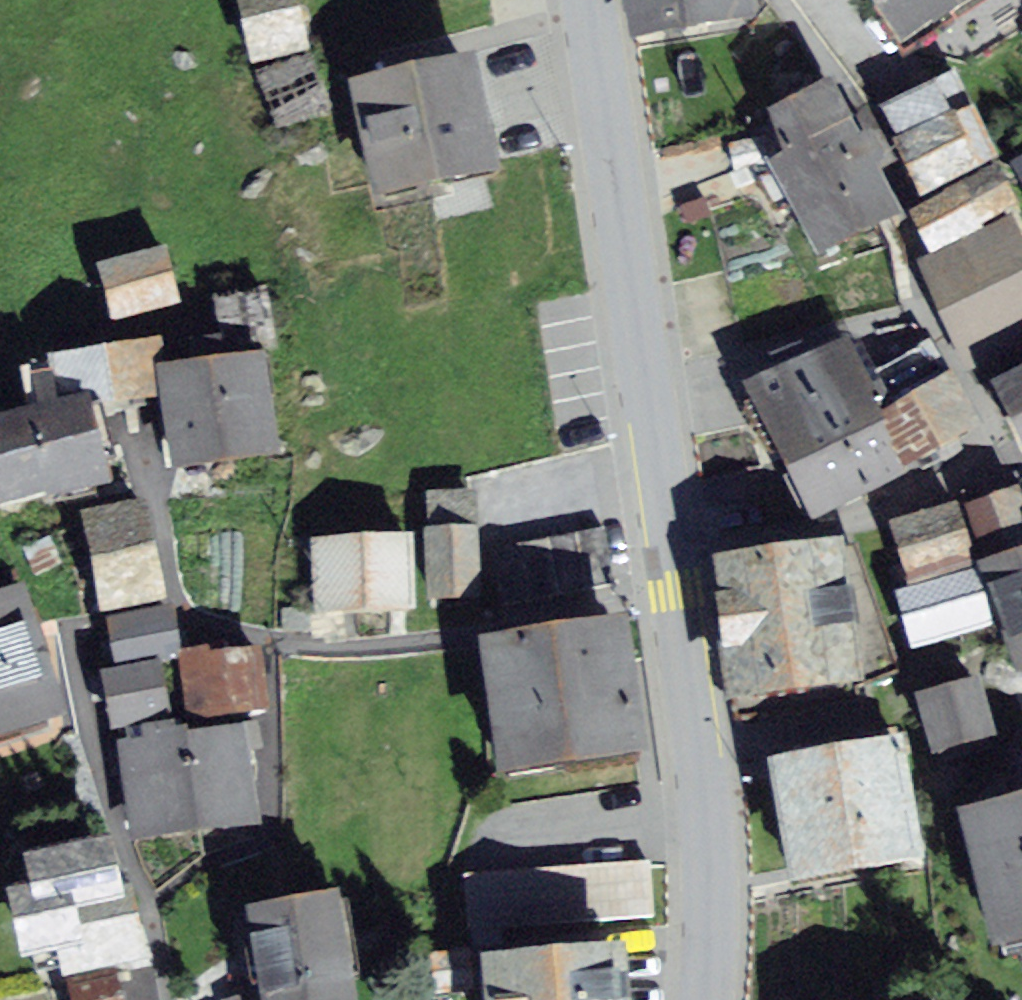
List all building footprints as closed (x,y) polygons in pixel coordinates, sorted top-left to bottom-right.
[(318,56),(303,0),(241,0),(261,72),(318,56)] [(647,48),(761,31),(756,0),(640,0),(647,48)] [(916,48),(1001,0),(887,0),(916,48)] [(492,65),(364,92),(388,206),(516,179),(492,65)] [(960,74),(885,109),(928,200),(1003,165),(960,74)] [(846,96),(794,121),(815,163),(790,176),(832,259),(908,220),(846,96)] [(933,269),(975,377),(975,379),(1021,351),(1021,227),(1021,225),(933,269)] [(132,315),(186,296),(169,247),(114,266),(132,315)] [(155,349),(49,358),(53,416),(160,408),(155,349)] [(856,351),(761,397),(824,527),(919,480),(856,351)] [(281,439),(275,359),(184,366),(190,445),(281,439)] [(998,382),(1021,427),(1021,369),(998,382)] [(0,429),(0,514),(109,489),(90,408),(53,416),(0,429)] [(1021,667),(1021,498),(969,517),(1021,667)] [(184,607),(164,506),(97,519),(117,620),(184,607)] [(956,514),(895,532),(911,586),(973,567),(956,514)] [(480,532),(429,532),(429,604),(480,604),(480,532)] [(418,535),(325,539),(328,595),(421,590),(418,535)] [(842,561),(722,577),(740,722),(861,706),(842,561)] [(976,578),(899,600),(914,651),(991,629),(976,578)] [(0,611),(0,750),(82,724),(42,598),(0,611)] [(191,613),(125,626),(134,672),(200,659),(191,613)] [(645,644),(502,662),(518,789),(661,771),(645,644)] [(276,654),(198,664),(205,725),(284,715),(276,654)] [(131,736),(188,724),(176,667),(118,680),(131,736)] [(976,683),(924,698),(940,754),(992,739),(976,683)] [(261,733),(136,744),(145,845),(270,834),(261,733)] [(903,735),(772,759),(792,873),(924,849),(917,812),(903,735)] [(983,823),(1014,957),(1021,955),(1021,813),(983,823)] [(46,894),(25,899),(42,987),(142,967),(118,846),(40,862),(46,894)] [(268,922),(281,999),(378,999),(362,906),(268,922)] [(509,972),(511,999),(650,999),(648,963),(509,972)] [(126,991),(93,999),(128,999),(126,991)]
